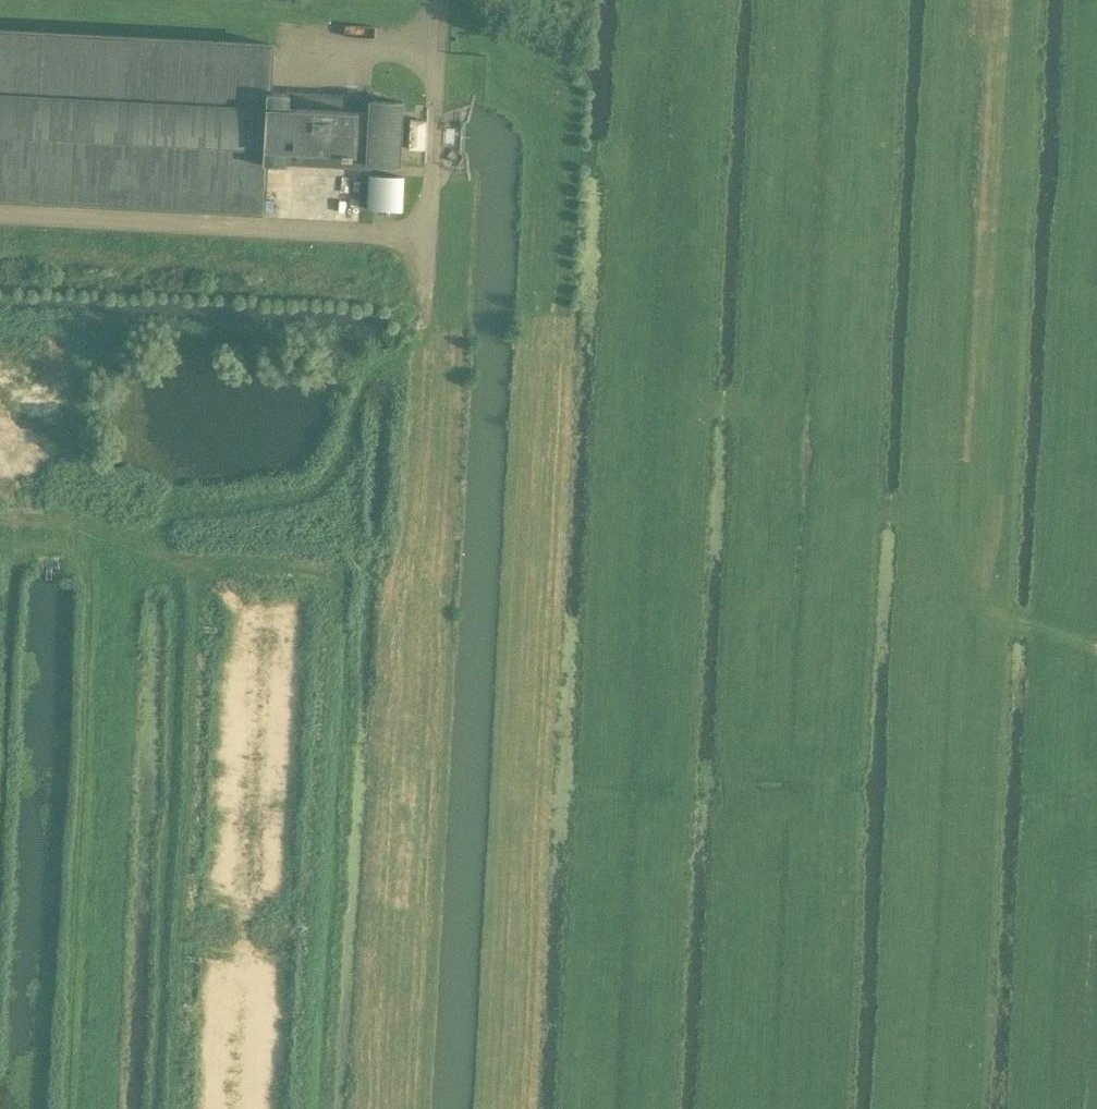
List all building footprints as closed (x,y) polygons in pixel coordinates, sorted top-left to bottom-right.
[(263,208),(265,162),(369,167),(369,164),(400,165),(404,102),(373,101),(373,96),(270,91),(272,43),(0,29),(0,194),(263,208)] [(368,175),(367,209),(402,210),(403,176),(368,175)]
